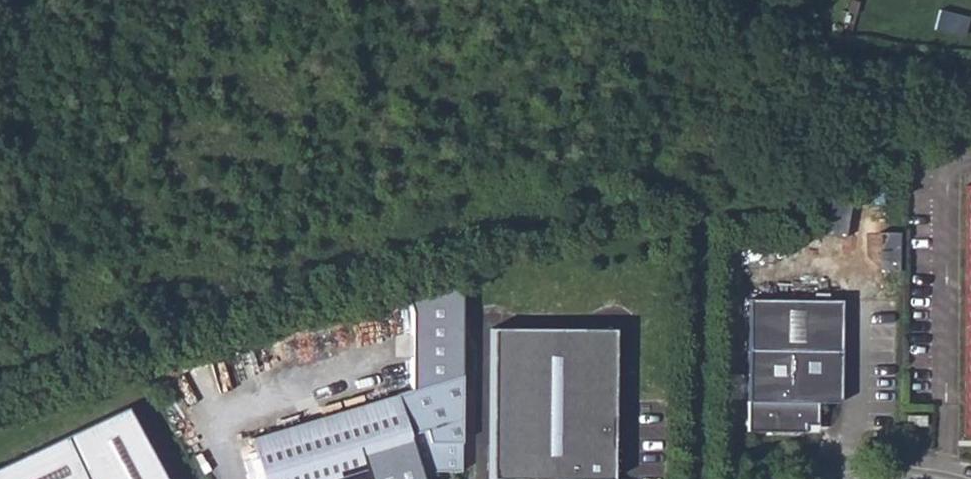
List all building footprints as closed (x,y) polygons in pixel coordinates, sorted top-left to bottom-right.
[(962,15),(934,7),(929,25),(957,33),(962,15)] [(840,298),(747,297),(746,429),(803,430),(804,422),(816,422),(816,400),(839,400),(840,298)] [(491,328),(489,478),(502,478),(612,478),(613,329),(491,328)] [(249,434),(263,478),(362,478),(368,477),(368,478),(422,478),(395,390),(249,434)] [(0,464),(0,478),(165,478),(125,406),(0,464)]
